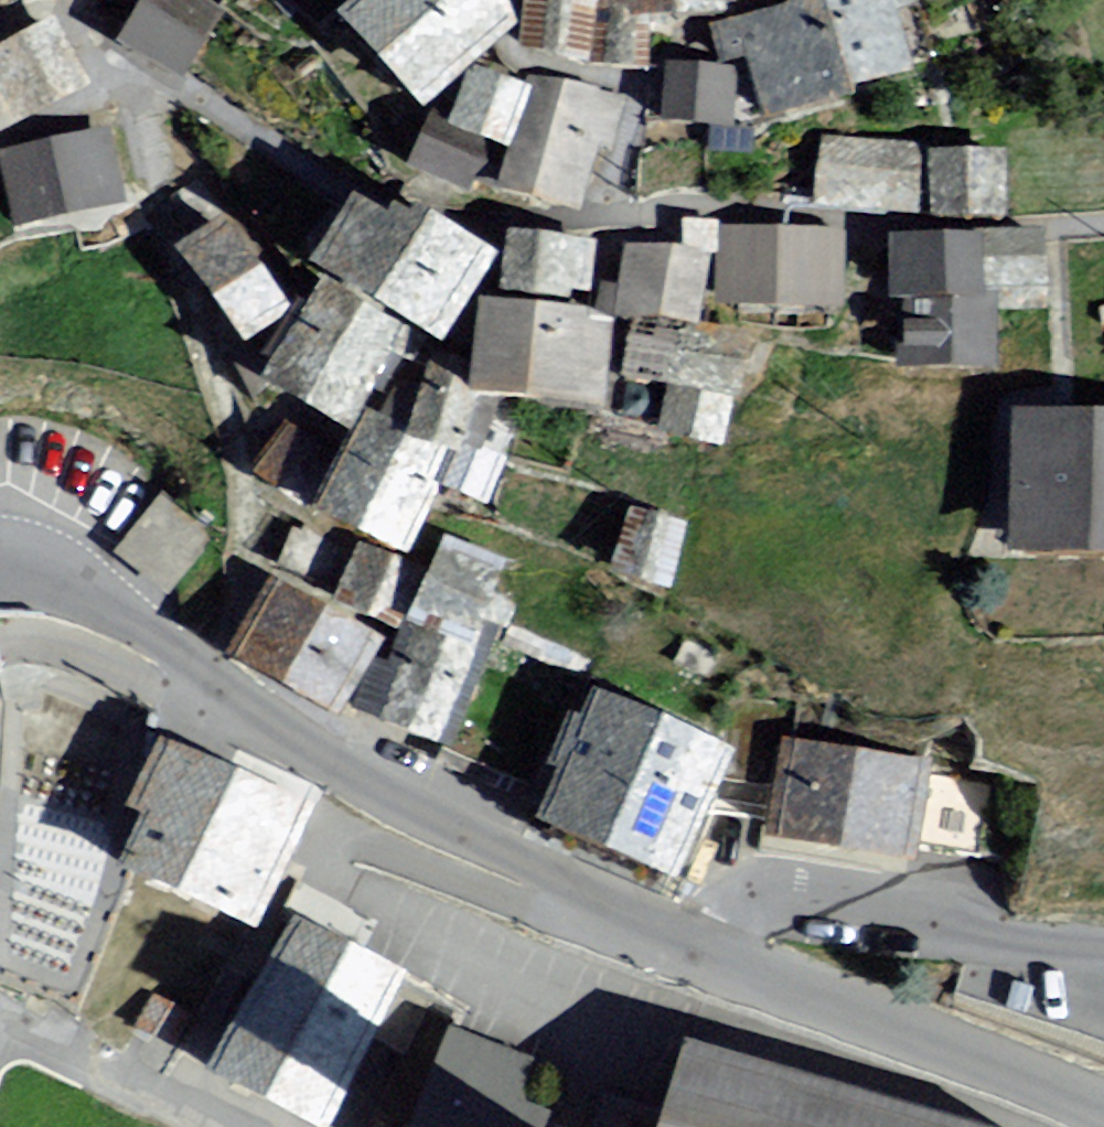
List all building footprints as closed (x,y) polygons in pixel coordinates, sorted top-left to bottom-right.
[(13,0),(0,0),(0,15),(13,0)] [(121,48),(189,83),(226,11),(205,0),(147,0),(121,48)] [(339,28),(420,112),(513,23),(490,0),(369,0),(339,28)] [(768,131),(906,83),(877,0),(806,0),(731,26),(768,131)] [(898,28),(964,0),(886,0),(898,28)] [(54,23),(0,50),(0,96),(19,134),(91,98),(54,23)] [(743,84),(665,76),(659,135),(737,143),(743,84)] [(529,98),(471,81),(452,141),(510,159),(529,98)] [(536,84),(501,203),(582,226),(617,108),(536,84)] [(103,132),(3,158),(24,239),(124,213),(103,132)] [(918,151),(820,146),(816,215),(914,220),(918,151)] [(1004,158),(930,162),(933,227),(1007,224),(1004,158)] [(409,221),(402,235),(357,212),(264,398),(353,442),(407,334),(451,356),(496,263),(409,221)] [(842,236),(723,233),(721,314),(840,317),(842,236)] [(988,245),(889,248),(893,377),(995,374),(993,319),(1047,316),(1043,240),(988,243),(988,245)] [(595,250),(507,244),(503,307),(591,313),(595,250)] [(710,266),(627,254),(616,332),(630,334),(622,392),(667,398),(658,441),(724,454),(734,407),(740,407),(749,343),(700,336),(710,266)] [(604,326),(484,319),(478,419),(598,426),(604,326)] [(369,423),(323,513),(405,555),(451,465),(369,423)] [(1012,426),(1010,552),(1103,553),(1103,427),(1012,426)] [(334,458),(273,429),(244,488),(305,518),(334,458)] [(637,506),(615,586),(674,602),(696,522),(637,506)] [(503,564),(443,541),(412,622),(472,645),(503,564)] [(421,572),(356,548),(336,604),(402,627),(421,572)] [(268,585),(230,660),(343,717),(381,643),(268,585)] [(412,634),(380,723),(438,745),(471,655),(412,634)] [(734,747),(595,692),(543,822),(683,877),(734,747)] [(933,763),(785,740),(769,844),(917,866),(933,763)] [(308,806),(173,750),(121,875),(255,931),(308,806)] [(403,973),(295,922),(222,1075),(330,1126),(403,973)] [(151,997),(135,1028),(170,1047),(187,1015),(151,997)] [(448,1035),(413,1126),(550,1126),(554,1116),(521,1103),(533,1067),(448,1035)] [(679,1054),(658,1126),(943,1126),(679,1054)]
